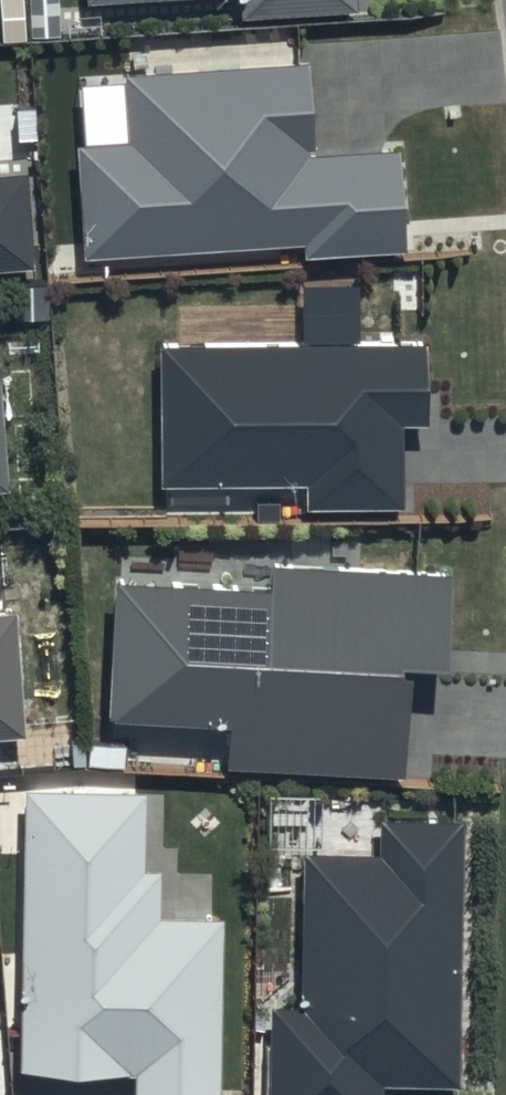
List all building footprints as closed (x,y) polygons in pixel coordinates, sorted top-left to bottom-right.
[(248,8),(339,0),(245,0),(248,8)] [(128,138),(76,141),(84,252),(303,236),(304,251),(408,243),(400,143),(306,150),(300,63),(123,76),(128,138)] [(35,260),(26,161),(0,163),(0,263),(35,260)] [(424,337),(158,342),(161,479),(306,476),(307,501),(402,498),(400,419),(426,418),(424,337)] [(267,585),(115,577),(108,711),(230,718),(228,757),(401,767),(406,673),(394,672),(395,650),(442,652),(447,570),(269,560),(267,585)] [(19,727),(10,612),(0,613),(0,729),(19,727)] [(24,788),(22,1059),(145,1060),(144,1094),(216,1094),(217,917),(155,917),(156,869),(140,869),(140,789),(24,788)] [(304,852),(304,1002),(268,1002),(268,1094),(379,1094),(379,1082),(459,1082),(459,818),(381,818),(381,852),(304,852)]
